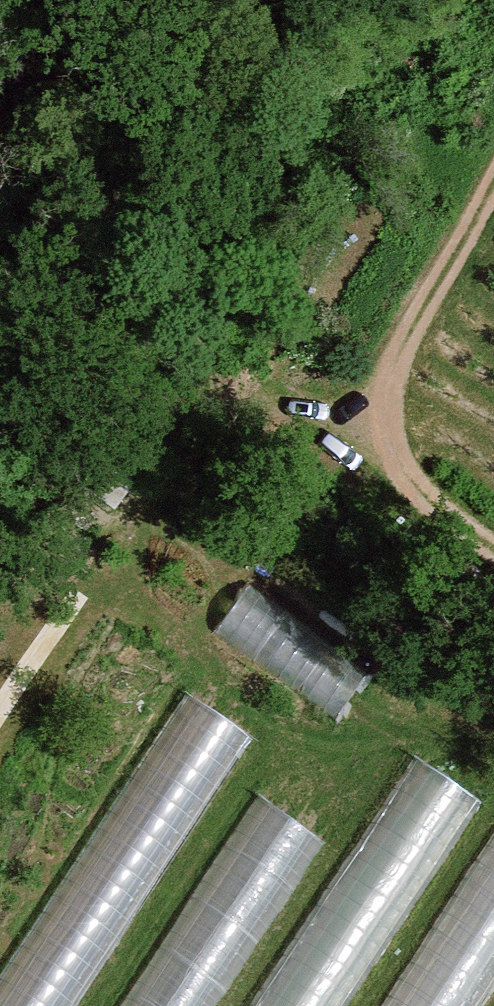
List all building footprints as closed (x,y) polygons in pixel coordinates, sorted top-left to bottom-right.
[(223,628),(353,716),(386,669),(255,581),(223,628)] [(257,727),(192,686),(0,986),(0,1005),(78,1005),(257,727)] [(483,790),(416,749),(257,1005),(350,1005),(483,790)] [(318,822),(250,786),(134,1005),(221,1005),(318,822)] [(493,978),(493,829),(389,1005),(477,1005),(493,978)]
